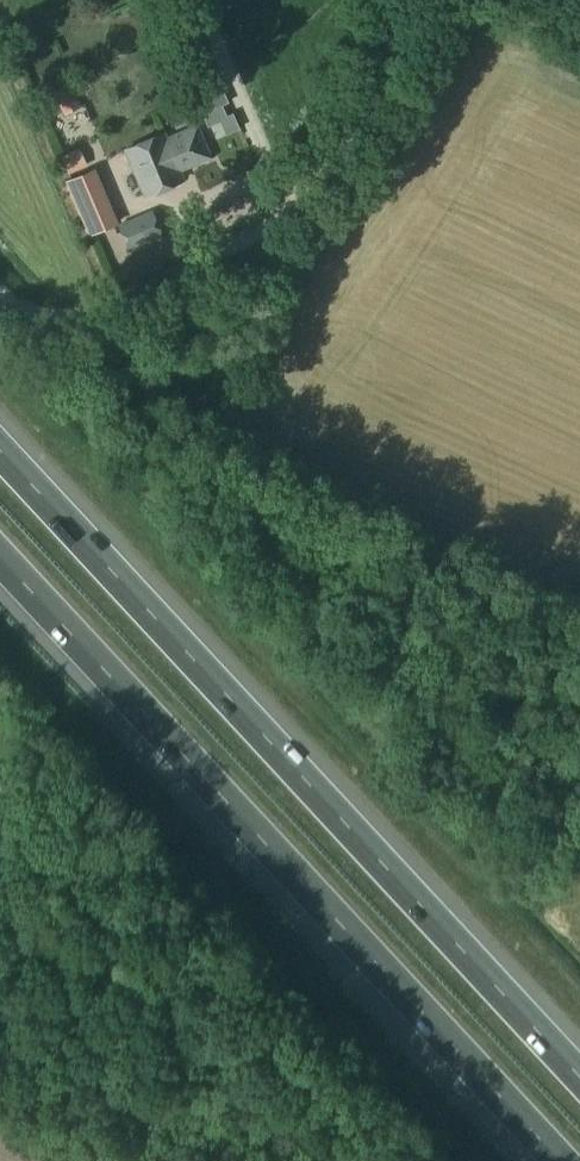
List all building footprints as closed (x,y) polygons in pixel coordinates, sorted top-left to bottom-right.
[(69,84),(51,93),(62,114),(79,105),(69,84)] [(218,104),(201,112),(207,126),(225,118),(218,104)] [(164,136),(125,153),(144,197),(183,180),(180,173),(210,160),(196,128),(166,141),(164,136)] [(75,149),(56,156),(65,176),(83,169),(75,149)] [(151,210),(119,223),(130,249),(162,236),(151,210)]
